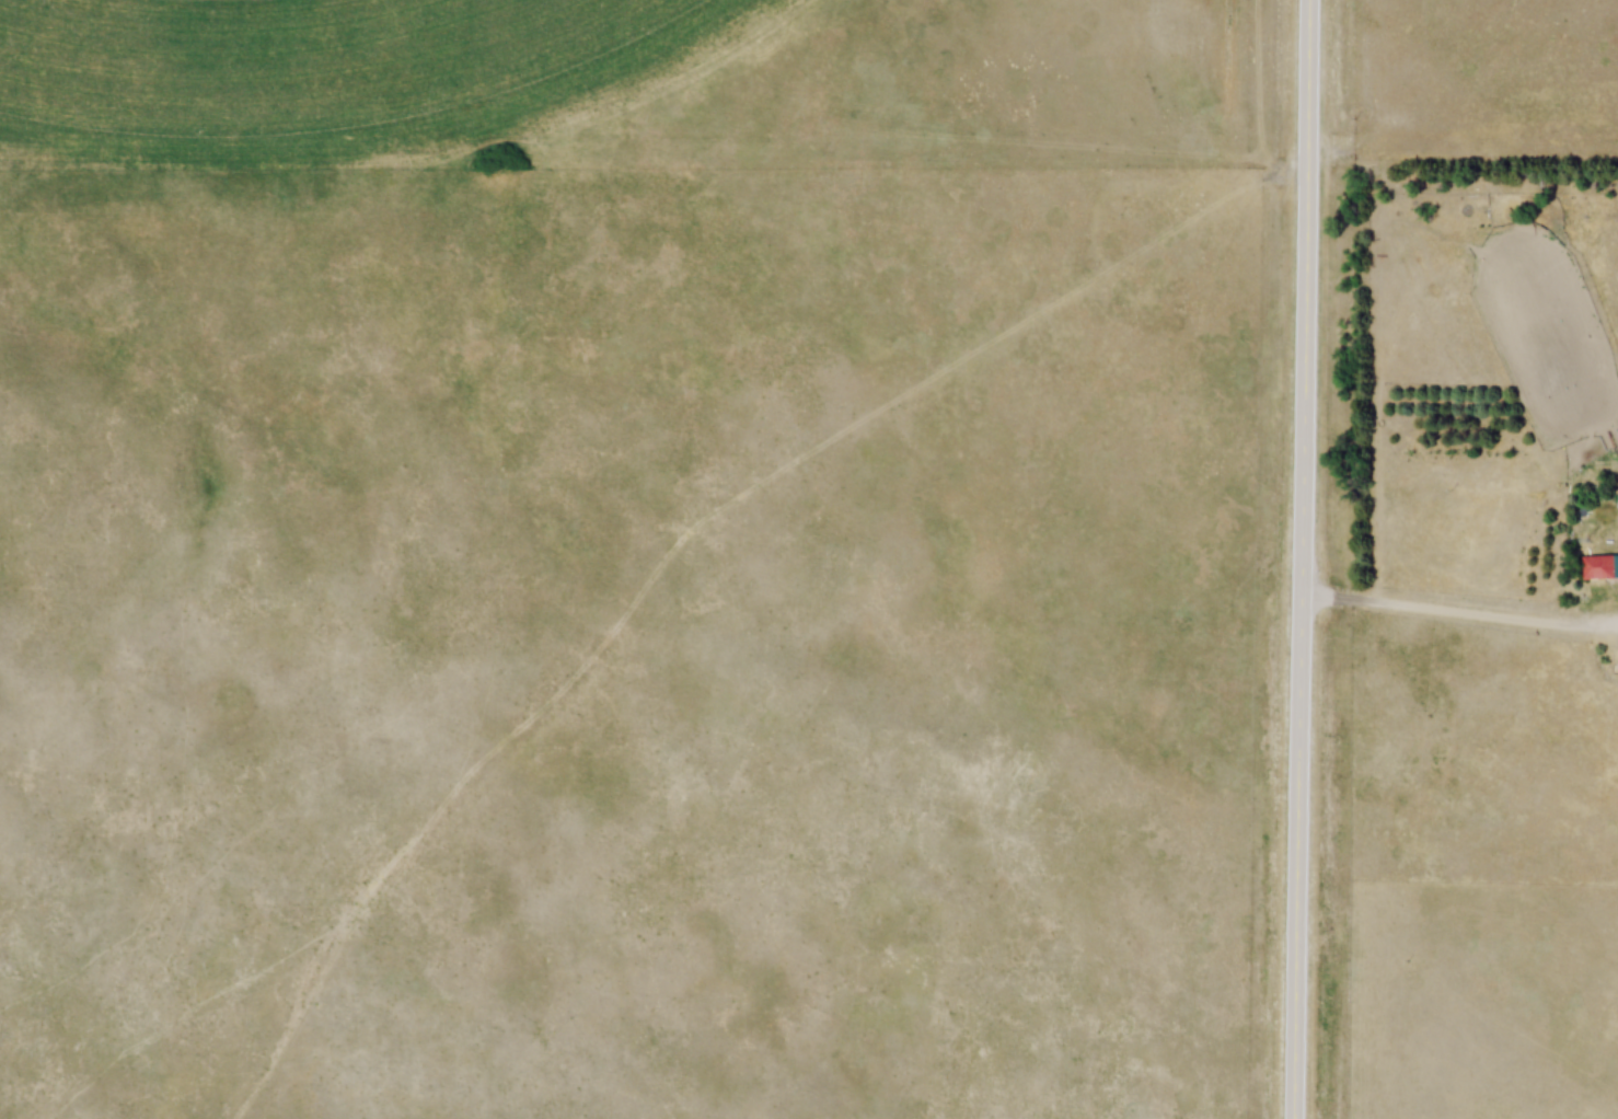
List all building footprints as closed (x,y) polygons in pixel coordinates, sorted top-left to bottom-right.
[(1581,556),(1581,581),(1617,581),(1617,556),(1581,556)]
